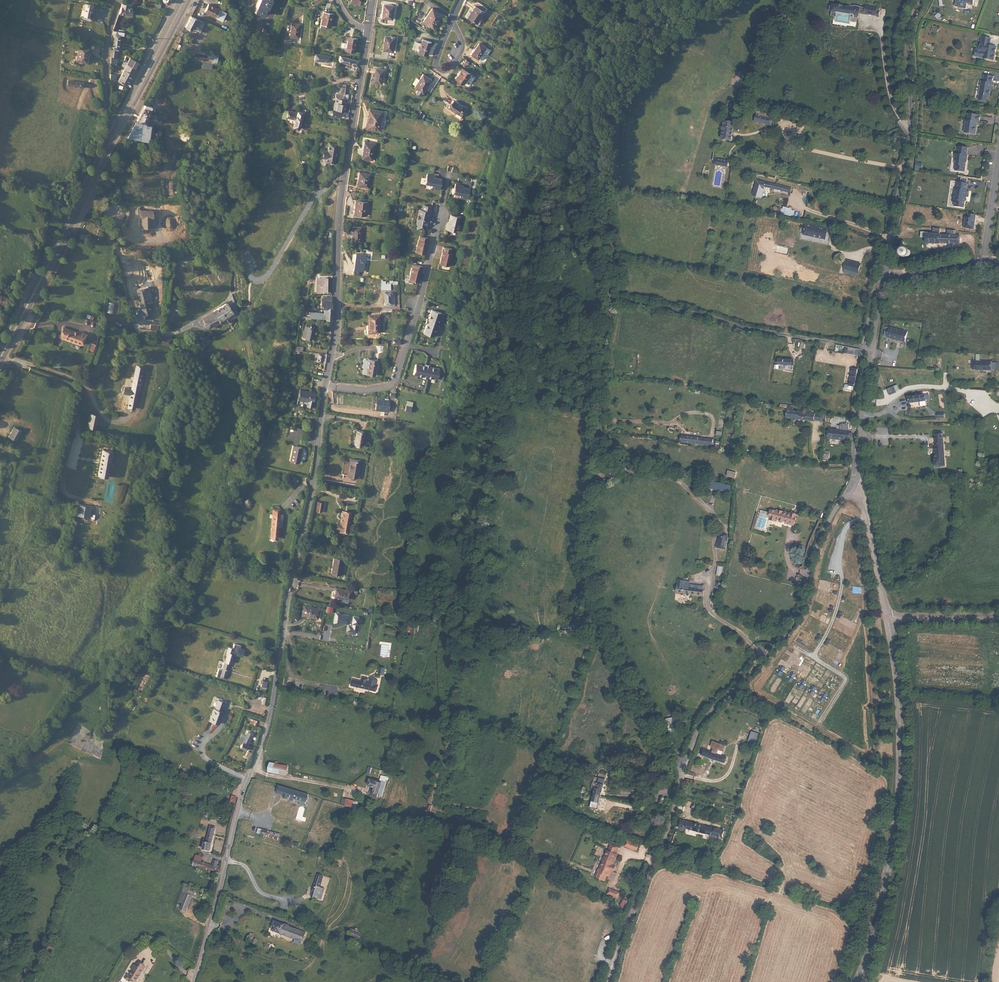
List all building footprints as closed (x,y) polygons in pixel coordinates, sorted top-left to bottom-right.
[(253,10),(263,15),(267,5),(269,5),(270,1),(269,0),(258,0),(253,10)] [(129,4),(122,3),(119,13),(131,15),(132,8),(130,8),(130,6),(128,5),(129,4)] [(222,21),(226,13),(209,4),(204,12),(222,21)] [(834,12),(834,16),(838,17),(838,22),(852,24),(852,21),(853,17),(859,18),(860,18),(861,15),(858,14),(858,13),(861,13),(863,13),(863,12),(867,13),(867,8),(864,7),(864,6),(856,5),(855,8),(849,7),(847,7),(845,6),(845,5),(840,5),(837,5),(837,6),(835,6),(833,6),(832,11),(834,12)] [(392,20),(394,7),(384,6),(382,19),(392,20)] [(475,6),(471,12),(467,17),(476,23),(484,12),(475,6)] [(867,14),(878,16),(879,10),(879,9),(868,7),(867,8),(867,13),(867,14)] [(423,21),(433,28),(442,15),(432,8),(423,21)] [(331,27),(334,14),(323,12),(320,28),(325,29),(326,26),(331,27)] [(198,22),(199,20),(191,16),(185,27),(190,29),(194,21),(198,22)] [(298,39),(299,26),(291,25),(289,38),(298,39)] [(124,32),(113,30),(112,35),(114,35),(112,49),(110,49),(110,57),(117,60),(124,62),(126,56),(118,53),(118,48),(120,33),(124,34),(124,32)] [(991,38),(983,36),(980,49),(984,50),(983,56),(984,57),(994,59),(996,46),(990,45),(991,38)] [(354,52),(356,39),(347,37),(345,50),(354,52)] [(392,52),(394,38),(385,37),(382,50),(392,52)] [(418,52),(426,55),(431,41),(423,39),(418,52)] [(475,50),(472,54),(473,55),(479,59),(484,51),(488,54),(491,50),(483,45),(479,43),(475,50)] [(75,61),(80,62),(80,60),(86,61),(89,48),(79,46),(75,61)] [(191,60),(216,64),(217,52),(211,51),(211,58),(191,56),(191,60)] [(357,59),(338,55),(337,60),(356,65),(357,59)] [(134,69),(138,62),(129,58),(127,63),(134,69)] [(132,74),(134,69),(127,63),(123,70),(124,70),(132,74)] [(456,78),(464,84),(471,73),(463,68),(456,78)] [(381,84),(384,70),(375,69),(373,82),(381,84)] [(129,79),(132,74),(124,70),(123,70),(121,75),(129,79)] [(415,88),(424,93),(431,80),(423,74),(420,79),(417,77),(412,86),(413,87),(414,86),(415,87),(415,88)] [(118,81),(126,85),(129,79),(121,75),(118,81)] [(992,88),(993,88),(994,83),(993,83),(994,76),(985,75),(984,82),(982,81),(979,99),(987,101),(988,95),(990,95),(991,90),(991,88),(992,88)] [(335,98),(334,102),(335,102),(344,104),(344,100),(346,100),(347,95),(344,94),(345,86),(340,85),(339,94),(335,94),(334,98),(335,98)] [(462,116),(467,109),(462,106),(454,100),(449,107),(462,116)] [(344,104),(335,102),(334,108),(335,109),(340,110),(343,111),(344,104)] [(144,105),(127,138),(147,141),(148,136),(149,136),(150,127),(145,126),(146,123),(151,122),(151,123),(165,120),(164,118),(167,117),(166,113),(164,114),(151,116),(151,106),(144,105)] [(380,130),(385,112),(375,109),(370,127),(380,130)] [(298,128),(303,112),(296,111),(296,113),(287,111),(285,120),(287,124),(292,125),(292,126),(298,128)] [(966,119),(965,132),(976,134),(977,125),(977,121),(978,121),(979,122),(980,115),(973,114),(969,113),(968,120),(966,119)] [(769,119),(757,116),(756,116),(755,122),(768,125),(769,119)] [(733,141),(736,122),(726,120),(723,139),(733,141)] [(371,144),(371,143),(364,141),(361,158),(372,160),(375,145),(371,144)] [(326,151),(320,150),(318,160),(323,166),(324,166),(324,162),(333,164),(336,144),(328,143),(327,150),(326,151)] [(957,160),(956,170),(965,172),(967,161),(968,155),(967,155),(968,148),(959,146),(958,154),(956,154),(955,159),(957,160)] [(716,158),(715,164),(728,167),(729,161),(716,158)] [(358,186),(368,187),(370,174),(359,172),(358,178),(359,178),(358,186)] [(434,176),(427,175),(425,184),(432,186),(432,189),(440,190),(442,180),(436,178),(433,178),(434,176)] [(792,188),(757,180),(754,194),(757,195),(757,197),(762,198),(764,191),(765,191),(766,187),(791,193),(792,188)] [(955,206),(964,207),(966,197),(968,197),(969,191),(967,191),(968,184),(958,182),(957,189),(956,189),(955,195),(952,196),(954,200),(956,201),(955,206)] [(462,187),(456,185),(454,195),(461,197),(460,199),(468,201),(471,191),(464,189),(462,188),(462,187)] [(367,215),(368,202),(356,201),(354,214),(367,215)] [(417,229),(424,231),(427,218),(430,218),(432,207),(424,206),(423,210),(422,210),(420,210),(416,224),(418,225),(417,229)] [(787,208),(785,215),(794,217),(795,211),(792,210),(793,208),(790,207),(790,209),(787,208)] [(977,215),(969,214),(969,217),(966,217),(964,228),(974,229),(977,215)] [(448,225),(446,230),(451,232),(456,233),(456,231),(457,226),(460,226),(462,218),(451,216),(450,222),(449,225),(448,225)] [(827,230),(821,229),(817,228),(818,226),(806,223),(803,233),(813,236),(814,234),(821,236),(821,237),(824,239),(827,230)] [(360,241),(361,227),(352,226),(351,241),(360,241)] [(948,235),(947,243),(960,244),(961,236),(948,235)] [(428,238),(420,236),(419,240),(418,240),(416,252),(425,254),(428,242),(428,238)] [(441,260),(440,265),(449,267),(453,254),(451,254),(452,250),(443,248),(442,252),(443,252),(442,257),(441,260)] [(910,256),(911,254),(910,252),(909,251),(907,250),(906,250),(904,251),(903,252),(902,253),(902,254),(903,256),(904,258),(906,258),(907,258),(909,258),(910,257),(910,256)] [(354,269),(363,270),(365,255),(356,253),(354,269)] [(413,264),(409,280),(418,282),(422,266),(413,264)] [(857,279),(859,270),(845,267),(843,276),(857,279)] [(316,292),(325,292),(325,277),(316,277),(316,292)] [(147,286),(135,290),(142,315),(151,312),(146,299),(150,297),(147,286)] [(385,291),(385,301),(390,301),(390,299),(394,299),(394,291),(385,291)] [(327,319),(332,320),(331,298),(320,299),(321,311),(327,310),(327,319)] [(233,316),(235,315),(230,307),(229,307),(227,303),(213,311),(215,315),(204,321),(208,328),(219,322),(220,323),(233,316)] [(427,324),(423,333),(433,337),(437,327),(438,328),(440,323),(438,323),(442,313),(432,310),(428,319),(427,319),(425,323),(427,324)] [(215,315),(213,311),(202,318),(204,321),(215,315)] [(379,314),(368,314),(368,332),(379,331),(379,314)] [(306,339),(312,340),(315,326),(309,325),(309,326),(306,325),(303,339),(305,340),(306,339)] [(908,331),(890,327),(887,338),(892,339),(892,338),(906,341),(908,331)] [(61,337),(83,344),(86,334),(82,333),(81,334),(64,329),(61,337)] [(158,343),(171,345),(171,338),(159,337),(158,337),(158,343)] [(445,350),(444,364),(450,365),(452,351),(445,350)] [(326,359),(327,354),(318,354),(317,362),(325,363),(326,359)] [(366,372),(376,374),(379,359),(369,357),(366,372)] [(991,363),(991,362),(973,361),(973,365),(973,368),(973,370),(991,370),(991,369),(991,363)] [(416,363),(413,374),(423,376),(423,378),(427,379),(428,377),(438,379),(440,369),(430,367),(430,365),(426,364),(426,366),(416,363)] [(136,366),(134,374),(141,375),(142,367),(136,366)] [(857,376),(858,369),(851,368),(849,385),(853,386),(855,386),(857,376)] [(141,375),(134,374),(131,388),(137,390),(139,380),(143,380),(144,376),(140,376),(141,375)] [(130,392),(128,406),(134,407),(137,393),(130,392)] [(311,395),(300,392),(298,401),(308,404),(311,395)] [(914,397),(908,398),(909,404),(926,401),(925,396),(920,396),(920,393),(914,394),(914,397)] [(307,409),(312,410),(316,396),(311,395),(308,404),(307,409)] [(389,400),(376,398),(375,403),(374,409),(387,411),(389,400)] [(411,406),(399,403),(398,409),(410,411),(411,406)] [(793,411),(793,409),(787,408),(786,418),(806,420),(807,415),(802,415),(802,412),(793,411)] [(807,415),(806,420),(814,421),(814,420),(815,414),(807,413),(807,415)] [(14,427),(9,437),(16,440),(21,430),(14,427)] [(849,431),(830,429),(829,438),(848,440),(849,431)] [(355,444),(363,445),(365,435),(363,435),(364,431),(357,430),(355,444)] [(943,465),(944,465),(943,438),(942,437),(942,433),(942,432),(935,433),(936,448),(935,448),(936,466),(939,465),(943,465)] [(112,451),(102,449),(97,475),(107,477),(112,451)] [(289,465),(298,467),(302,453),(292,450),(289,465)] [(347,475),(358,477),(360,460),(350,459),(347,475)] [(363,486),(364,479),(356,477),(355,484),(363,486)] [(290,486),(294,490),(299,486),(296,482),(290,486)] [(269,538),(277,539),(278,528),(280,528),(281,522),(278,522),(279,511),(271,510),(269,538)] [(342,510),(340,520),(350,522),(352,512),(342,510)] [(791,513),(791,514),(791,515),(782,513),(783,512),(779,511),(779,512),(772,510),(770,517),(770,519),(776,521),(777,519),(780,520),(780,521),(780,522),(782,522),(784,522),(784,521),(789,523),(789,524),(794,526),(795,524),(795,525),(797,517),(796,517),(797,515),(791,513)] [(350,522),(340,520),(340,522),(337,521),(336,529),(339,529),(348,531),(350,522)] [(727,536),(719,534),(718,542),(716,541),(715,545),(724,547),(727,536)] [(331,573),(340,574),(342,558),(333,557),(331,573)] [(676,592),(690,593),(692,585),(689,585),(681,584),(681,586),(677,586),(676,592)] [(692,585),(690,593),(702,595),(703,586),(692,585)] [(352,590),(337,588),(335,596),(350,599),(352,590)] [(304,605),(303,613),(302,615),(318,618),(320,608),(304,605)] [(223,661),(229,663),(230,663),(233,654),(226,652),(223,661)] [(223,661),(218,678),(224,679),(229,663),(223,661)] [(351,686),(375,692),(378,681),(370,679),(370,680),(369,684),(367,684),(368,680),(368,679),(363,678),(362,683),(352,680),(351,686)] [(213,708),(208,720),(218,724),(222,711),(220,710),(223,702),(217,700),(214,709),(213,708)] [(239,746),(238,747),(240,748),(245,750),(248,745),(247,745),(252,734),(247,732),(240,746),(239,746)] [(703,749),(701,755),(721,761),(723,756),(715,753),(716,751),(713,749),(712,752),(703,749)] [(275,764),(272,763),(270,763),(268,772),(268,773),(271,774),(272,772),(286,776),(288,768),(277,765),(278,763),(276,762),(275,764)] [(363,781),(370,783),(366,794),(371,796),(371,795),(373,796),(373,794),(372,793),(374,788),(376,782),(377,779),(365,775),(363,781)] [(593,794),(600,797),(604,785),(597,783),(593,794)] [(308,802),(309,795),(295,791),(293,790),(288,789),(285,799),(290,800),(290,797),(308,802)] [(593,794),(593,795),(592,800),(589,807),(596,810),(600,797),(593,794)] [(724,831),(719,830),(680,819),(678,826),(681,827),(680,829),(686,831),(687,828),(712,835),(720,837),(723,838),(724,831)] [(205,843),(203,850),(209,852),(214,830),(209,829),(206,843),(205,843)] [(279,841),(281,835),(268,832),(267,838),(279,841)] [(286,843),(291,845),(293,838),(281,835),(279,841),(287,843),(286,843)] [(627,839),(624,845),(636,850),(638,844),(627,839)] [(596,879),(604,882),(606,877),(608,878),(610,872),(612,873),(613,872),(614,868),(614,867),(612,866),(616,856),(615,855),(616,852),(609,849),(607,852),(606,852),(599,870),(597,874),(598,874),(596,879)] [(201,862),(195,861),(193,866),(209,871),(214,873),(218,862),(213,861),(211,866),(201,862)] [(320,888),(323,878),(318,876),(318,879),(312,896),(321,899),(325,889),(320,888)] [(187,894),(189,888),(186,887),(180,901),(183,903),(187,894)] [(202,893),(189,888),(187,894),(193,896),(200,899),(202,893)] [(609,890),(606,896),(616,900),(619,895),(609,890)] [(193,896),(187,894),(183,903),(181,909),(187,911),(193,896)] [(301,942),(305,933),(289,927),(290,926),(284,924),(284,925),(276,922),(272,931),(283,935),(301,942)] [(351,929),(348,935),(359,941),(362,934),(351,929)] [(132,971),(133,972),(130,978),(127,976),(125,980),(128,981),(136,981),(144,969),(138,965),(136,967),(135,966),(132,971)]
